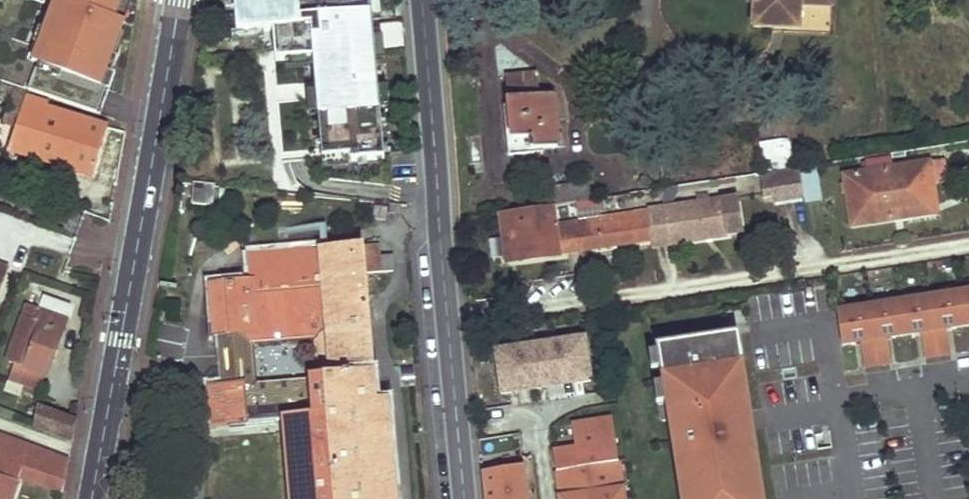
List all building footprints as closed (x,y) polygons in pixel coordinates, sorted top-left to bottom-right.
[(33,60),(39,62),(29,89),(89,111),(98,86),(106,89),(119,56),(111,53),(118,31),(121,33),(125,21),(115,17),(122,0),(55,0),(33,60)] [(371,0),(333,0),(299,3),(299,0),(235,0),(237,31),(264,29),(273,29),(275,49),(295,48),(296,57),(313,56),(314,65),(322,157),(350,155),(351,160),(384,157),(371,0)] [(750,2),(755,3),(754,27),(830,31),(831,0),(750,0),(750,2)] [(264,29),(237,31),(232,32),(233,41),(265,38),(264,29)] [(295,48),(275,49),(276,59),(285,58),(286,67),(314,65),(313,56),(296,57),(295,48)] [(641,60),(636,59),(633,65),(636,69),(643,69),(645,64),(641,60)] [(537,73),(505,76),(510,138),(506,139),(507,155),(532,152),(532,148),(557,147),(553,95),(539,96),(537,73)] [(8,150),(93,175),(108,125),(47,107),(48,103),(27,96),(29,92),(0,81),(0,98),(8,101),(2,122),(14,126),(8,150)] [(764,170),(794,162),(787,138),(757,146),(764,170)] [(869,171),(846,175),(853,224),(893,218),(892,210),(936,203),(933,182),(929,162),(894,167),(892,156),(867,160),(869,171)] [(947,180),(943,159),(929,162),(933,182),(947,180)] [(808,194),(803,165),(763,171),(767,193),(776,192),(778,199),(808,194)] [(646,178),(642,179),(641,184),(643,188),(648,188),(650,183),(646,178)] [(588,182),(533,190),(537,206),(574,200),(591,198),(588,182)] [(193,183),(192,204),(214,206),(216,185),(193,183)] [(684,183),(666,186),(668,199),(674,198),(685,190),(684,183)] [(591,198),(574,200),(582,247),(654,235),(673,232),(674,239),(730,230),(725,195),(669,204),(650,207),(647,189),(591,198)] [(537,206),(501,212),(508,258),(582,247),(574,200),(537,206)] [(936,203),(892,210),(893,218),(937,211),(936,203)] [(673,232),(654,235),(655,243),(674,239),(673,232)] [(208,391),(212,430),(280,424),(288,498),(391,498),(382,401),(372,403),(359,270),(389,268),(387,252),(375,253),(374,242),(357,243),(281,251),(283,269),(245,273),(246,282),(207,287),(212,337),(218,336),(225,389),(208,391)] [(244,256),(245,273),(283,269),(281,251),(244,256)] [(12,267),(0,263),(0,300),(12,267)] [(837,308),(842,342),(861,339),(874,337),(886,335),(923,330),(935,328),(948,326),(968,323),(968,288),(837,308)] [(7,362),(14,365),(10,379),(40,391),(45,376),(48,376),(70,307),(44,297),(40,308),(27,304),(7,362)] [(948,326),(935,328),(939,353),(952,352),(948,326)] [(939,353),(935,328),(923,330),(927,355),(939,353)] [(741,466),(757,464),(752,427),(741,429),(731,365),(743,363),(738,333),(659,344),(660,349),(663,366),(665,380),(670,418),(682,498),(746,498),(741,466)] [(886,335),(874,337),(878,363),(890,361),(886,335)] [(878,363),(874,337),(861,339),(865,365),(878,363)] [(586,342),(493,356),(500,400),(592,386),(586,342)] [(660,349),(650,350),(653,367),(663,366),(660,349)] [(741,429),(752,427),(743,363),(731,365),(741,429)] [(655,381),(660,419),(670,418),(665,380),(655,381)] [(45,408),(38,427),(74,441),(78,420),(45,408)] [(614,419),(574,426),(577,446),(617,439),(614,419)] [(20,474),(30,446),(0,435),(0,498),(10,498),(20,474)] [(555,450),(562,498),(625,498),(617,439),(577,446),(555,450)] [(20,474),(65,492),(71,461),(30,446),(20,474)] [(483,470),(486,498),(524,498),(520,464),(483,470)] [(757,464),(741,466),(746,498),(763,498),(757,464)]
